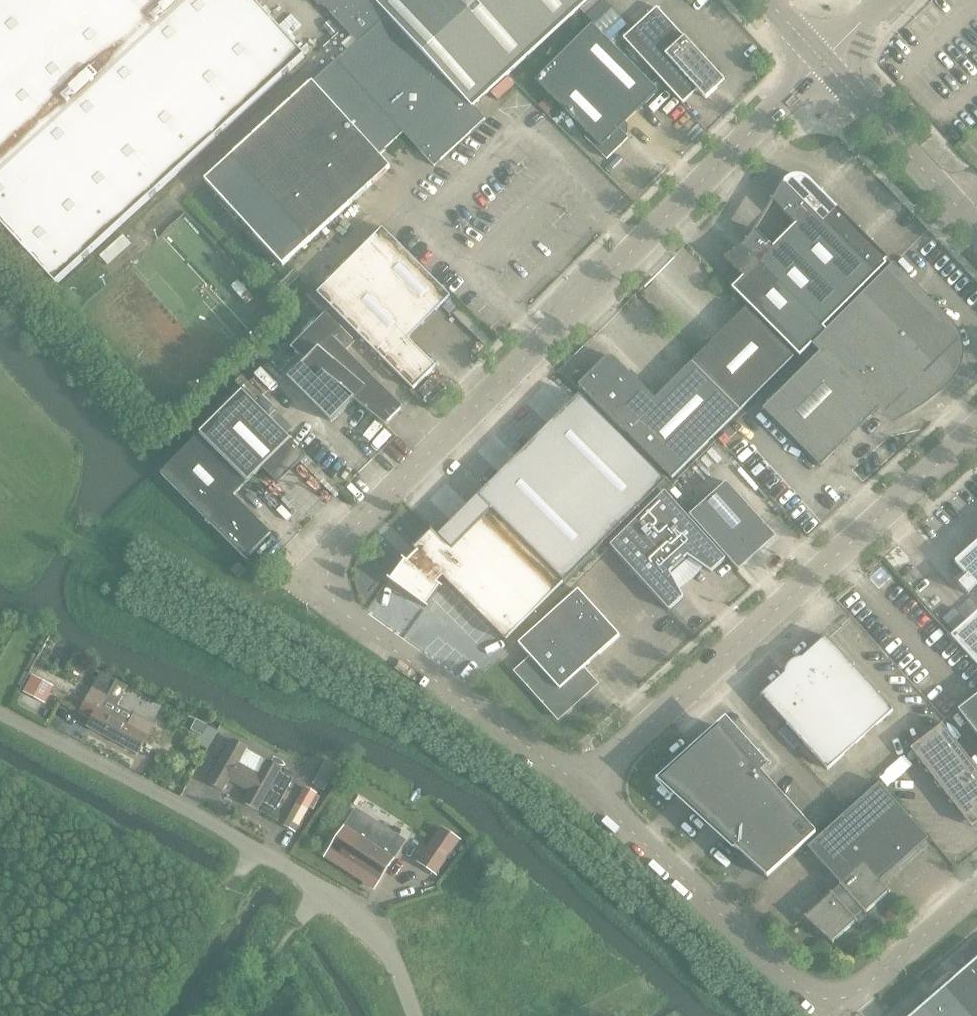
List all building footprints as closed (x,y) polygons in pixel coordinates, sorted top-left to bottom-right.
[(57,285),(306,57),(253,0),(0,0),(0,224),(57,285)] [(222,199),(284,266),(391,168),(380,155),(390,145),(404,133),(435,167),(486,120),(474,107),(505,78),(590,0),(319,0),(358,42),(337,60),(328,69),(313,82),(206,181),(222,199)] [(718,88),(719,73),(685,37),(658,8),(624,39),(684,104),(698,91),(707,99),(718,88)] [(629,138),(627,136),(621,130),(659,92),(593,25),(536,82),(588,134),(585,136),(608,159),(629,138)] [(545,100),(540,105),(548,114),(554,108),(545,100)] [(785,181),(785,182),(823,221),(837,207),(821,191),(820,193),(816,193),(816,191),(815,188),(815,187),(814,185),(813,184),(811,181),(810,180),(808,179),(807,178),(805,177),(803,177),(801,176),(798,176),(795,176),(793,177),(792,177),(788,179),(787,180),(785,181)] [(783,184),(773,202),(774,202),(784,212),(797,225),(786,236),(850,302),(877,275),(851,250),(823,221),(785,182),(783,184)] [(837,207),(823,221),(851,250),(864,237),(859,232),(860,231),(837,207)] [(437,367),(421,352),(409,339),(451,297),(383,229),(318,294),(414,390),(437,367)] [(750,243),(745,248),(739,253),(738,252),(738,251),(732,254),(730,256),(725,258),(725,259),(726,259),(744,277),(733,289),(801,357),(812,345),(827,331),(824,328),(850,302),(786,236),(774,248),(765,239),(765,240),(756,231),(757,230),(756,230),(755,231),(752,235),(750,239),(748,242),(749,243),(749,242),(750,243)] [(864,237),(851,250),(877,275),(887,265),(885,263),(888,260),(888,261),(889,260),(871,241),(869,243),(864,237)] [(827,331),(812,345),(820,353),(764,410),(822,468),(885,403),(905,403),(912,411),(919,406),(924,403),(929,399),(935,395),(940,390),(945,386),(949,381),(954,376),(957,371),(959,364),(961,358),(961,351),(960,345),(958,339),(955,333),(952,327),(947,322),(900,275),(902,273),(894,264),(827,331)] [(640,383),(623,366),(617,360),(614,358),(608,358),(605,360),(580,385),(673,479),(716,436),(795,357),(747,309),(701,355),(656,399),(640,383)] [(307,361),(289,379),(332,423),(355,400),(386,425),(404,407),(347,351),(354,344),(327,313),(292,348),(307,361)] [(272,534),(258,520),(235,497),(263,469),(279,484),(307,456),(244,392),(162,474),(246,559),(272,534)] [(586,407),(570,423),(563,416),(506,473),(513,481),(497,497),(576,576),(592,560),(649,502),(634,488),(651,472),(586,407)] [(740,571),(762,551),(777,538),(757,515),(756,515),(727,483),(691,516),(740,571)] [(727,560),(665,492),(611,546),(670,611),(671,610),(684,598),(680,590),(671,573),(688,557),(704,568),(705,568),(712,573),(726,561),(727,560)] [(405,559),(405,560),(404,560),(405,561),(392,580),(391,579),(390,580),(427,607),(428,606),(427,605),(441,587),(442,587),(442,586),(438,583),(444,578),(507,641),(565,583),(493,511),(453,550),(432,529),(431,530),(432,531),(416,548),(415,547),(414,548),(418,552),(408,561),(405,559)] [(956,563),(968,577),(960,585),(969,595),(976,588),(976,543),(956,563)] [(239,578),(240,577),(247,571),(239,563),(232,570),(239,578)] [(519,644),(524,649),(532,658),(517,672),(559,719),(597,684),(584,669),(620,636),(579,590),(519,644)] [(952,635),(976,663),(976,613),(952,635)] [(786,670),(785,674),(762,696),(829,770),(894,711),(827,637),(803,658),(799,659),(795,660),(791,663),(788,666),(786,670)] [(34,676),(25,692),(36,698),(45,682),(41,680),(34,676)] [(107,696),(94,689),(81,713),(93,719),(89,727),(139,754),(148,736),(154,725),(135,715),(131,723),(101,707),(107,696)] [(959,711),(976,734),(976,697),(959,711)] [(957,712),(951,717),(950,718),(965,737),(972,731),(957,712)] [(197,720),(191,729),(202,736),(198,744),(208,749),(218,732),(208,726),(197,720)] [(966,820),(973,828),(976,825),(976,769),(943,725),(911,749),(966,820)] [(672,798),(677,794),(768,878),(817,834),(762,773),(770,766),(749,744),(744,748),(752,757),(750,760),(721,728),(705,743),(702,741),(657,781),(672,798)] [(224,790),(230,780),(251,791),(245,802),(259,810),(283,768),(269,760),(268,762),(247,750),(247,748),(233,740),(210,782),(224,790)] [(327,760),(313,785),(324,791),(338,766),(327,760)] [(808,848),(813,853),(841,885),(840,885),(841,887),(833,894),(832,893),(831,894),(832,895),(807,917),(806,916),(805,917),(833,944),(835,943),(834,942),(856,922),(857,923),(858,922),(856,919),(864,912),(866,914),(868,913),(867,912),(889,892),(890,893),(891,892),(882,882),(930,839),(880,784),(854,807),(808,848)] [(317,795),(306,789),(285,825),(296,832),(317,795)] [(357,812),(335,845),(383,876),(404,843),(357,812)] [(443,828),(420,862),(437,874),(460,841),(443,828)] [(940,982),(970,1015),(976,1015),(976,960),(961,974),(963,977),(957,982),(951,975),(946,978),(946,977),(943,980),(940,982)] [(930,1001),(913,1015),(970,1015),(940,982),(938,984),(936,986),(936,987),(933,992),(939,998),(933,1003),(930,1001)]
